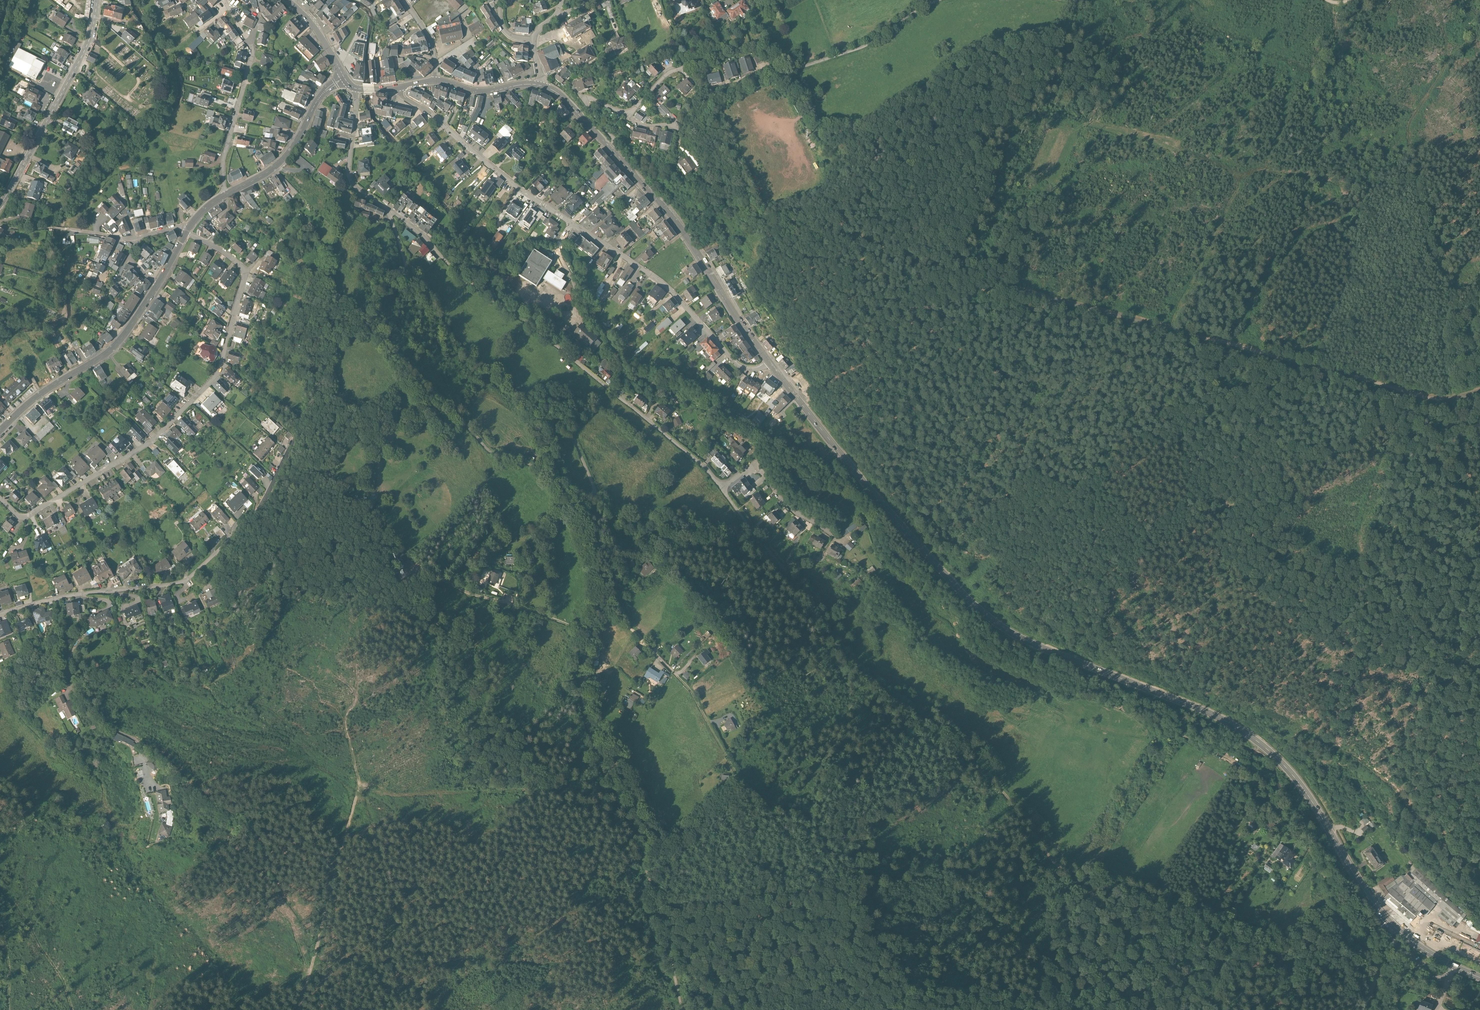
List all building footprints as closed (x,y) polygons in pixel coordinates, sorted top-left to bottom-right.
[(197,6),(199,8),(203,5),(203,6),(207,2),(206,0),(195,0),(198,5),(197,6)] [(256,1),(256,0),(249,0),(248,2),(254,10),(257,7),(255,1),(256,1)] [(322,0),(319,0),(315,3),(310,8),(316,15),(322,10),(319,6),(322,3),(324,2),(322,0)] [(327,1),(328,2),(324,6),(322,3),(319,6),(322,10),(316,15),(318,17),(327,9),(333,4),(335,7),(340,11),(343,15),(339,18),(338,18),(336,19),(341,24),(345,20),(346,21),(358,10),(355,6),(357,4),(351,6),(344,3),(341,0),(328,0),(327,1)] [(360,3),(368,9),(369,8),(373,5),(367,0),(363,0),(360,3)] [(399,3),(397,0),(389,0),(382,5),(386,11),(391,8),(399,3)] [(461,0),(445,0),(456,11),(457,11),(464,4),(461,0)] [(487,2),(492,10),(496,8),(492,0),(491,0),(487,2)] [(670,1),(679,5),(681,4),(683,6),(686,7),(688,6),(689,9),(694,7),(695,8),(700,7),(698,1),(696,2),(695,0),(670,0),(670,1)] [(749,8),(743,0),(742,0),(734,6),(740,13),(742,16),(745,13),(743,10),(746,8),(747,10),(749,8)] [(265,4),(262,2),(258,6),(261,14),(271,25),(286,11),(281,7),(277,3),(271,9),(266,3),(265,4)] [(406,13),(399,3),(391,8),(398,18),(406,13)] [(725,13),(718,3),(713,6),(710,9),(717,19),(725,13)] [(457,11),(462,15),(465,19),(472,11),(464,4),(457,11)] [(536,16),(548,12),(545,4),(536,7),(537,9),(534,10),(536,16)] [(195,13),(183,21),(189,29),(197,23),(200,27),(212,19),(208,12),(209,11),(203,6),(203,5),(199,8),(203,13),(197,16),(195,13)] [(733,19),(740,13),(734,6),(727,11),(733,19)] [(104,16),(113,18),(115,8),(112,7),(111,9),(106,7),(104,16)] [(179,7),(168,11),(169,14),(170,17),(182,13),(179,7)] [(332,22),(336,19),(335,17),(336,16),(335,15),(340,11),(335,7),(330,12),(327,9),(318,17),(316,19),(319,23),(322,20),(322,21),(323,20),(327,24),(331,21),(331,22),(332,22)] [(123,10),(115,8),(113,18),(121,20),(123,10)] [(491,14),(487,8),(481,12),(488,23),(493,20),(490,15),(491,14)] [(439,26),(439,28),(461,23),(459,18),(462,15),(457,11),(456,11),(438,22),(439,26)] [(69,20),(58,12),(52,20),(63,28),(69,20)] [(257,21),(250,17),(251,14),(249,13),(248,16),(243,25),(252,30),(257,21)] [(726,13),(725,13),(717,19),(719,22),(729,16),(726,13)] [(590,28),(591,28),(588,23),(591,21),(588,16),(586,18),(584,15),(581,17),(582,18),(576,22),(575,21),(565,27),(572,39),(579,35),(590,28)] [(228,24),(223,18),(217,23),(222,29),(228,24)] [(389,27),(398,21),(396,18),(387,24),(389,27)] [(304,30),(294,19),(284,28),(294,39),(304,30)] [(341,24),(336,19),(332,22),(331,22),(331,21),(327,24),(333,31),(341,24)] [(500,29),(493,20),(488,23),(486,24),(493,34),(500,29)] [(485,29),(480,21),(479,22),(475,24),(469,28),(474,36),(485,29)] [(516,26),(516,35),(529,36),(529,27),(526,26),(526,21),(522,21),(522,26),(516,26)] [(427,29),(432,36),(436,34),(433,29),(439,26),(438,22),(427,29)] [(461,23),(439,28),(443,45),(461,41),(464,38),(461,23)] [(392,34),(393,34),(392,34),(399,29),(396,25),(388,31),(392,34)] [(348,35),(344,28),(333,35),(338,43),(343,41),(344,41),(348,35)] [(590,28),(579,35),(582,39),(580,41),(581,43),(584,43),(587,47),(588,46),(590,50),(596,47),(591,40),(596,37),(590,28)] [(213,43),(216,40),(212,35),(213,34),(208,29),(203,35),(201,36),(204,40),(204,41),(206,38),(208,40),(210,39),(213,43)] [(399,29),(392,34),(393,34),(397,41),(402,37),(404,36),(403,33),(399,29)] [(137,37),(128,30),(124,35),(132,42),(137,37)] [(234,31),(229,35),(237,46),(242,42),(234,31)] [(420,33),(411,39),(413,43),(417,41),(424,38),(420,33)] [(75,39),(65,34),(62,42),(63,42),(63,44),(65,45),(66,44),(72,47),(75,39)] [(267,36),(259,34),(257,45),(264,46),(267,36)] [(619,38),(610,42),(612,46),(605,50),(608,57),(627,48),(624,42),(626,42),(624,37),(620,39),(619,38)] [(317,53),(303,39),(294,48),(308,62),(317,53)] [(46,63),(19,48),(22,43),(15,40),(1,65),(7,69),(9,66),(36,80),(46,63)] [(357,62),(357,63),(364,65),(366,44),(355,42),(348,54),(355,58),(355,59),(356,61),(357,62)] [(420,46),(422,54),(429,52),(427,42),(419,44),(419,45),(419,46),(420,46)] [(376,45),(370,44),(368,53),(374,55),(376,45)] [(399,45),(392,45),(392,57),(398,57),(398,48),(399,48),(400,46),(399,45)] [(404,57),(422,54),(420,46),(419,46),(419,45),(412,47),(404,49),(404,57)] [(556,59),(559,58),(559,57),(563,55),(559,47),(556,49),(554,46),(538,53),(547,74),(560,68),(556,59)] [(587,47),(572,56),(579,67),(595,57),(590,50),(588,46),(587,47)] [(59,49),(56,54),(65,60),(69,55),(59,49)] [(471,50),(466,55),(470,60),(475,56),(476,55),(471,50)] [(97,57),(90,53),(86,60),(94,64),(97,57)] [(246,55),(238,53),(235,62),(244,65),(244,63),(244,62),(244,61),(245,61),(245,60),(246,60),(245,59),(245,58),(245,57),(246,57),(246,55)] [(65,60),(56,54),(52,59),(62,65),(65,60)] [(272,57),(262,55),(260,65),(265,66),(264,66),(269,67),(270,61),(272,61),(272,57)] [(466,55),(459,61),(460,61),(464,66),(470,60),(466,55)] [(470,60),(464,66),(469,71),(475,65),(473,62),(477,59),(475,56),(470,60)] [(738,60),(743,76),(755,72),(750,57),(748,58),(748,56),(738,60)] [(759,56),(754,59),(757,65),(762,62),(759,56)] [(329,66),(324,58),(315,64),(320,72),(329,66)] [(387,58),(382,58),(382,65),(383,65),(383,68),(386,67),(386,71),(394,70),(393,60),(387,61),(387,58)] [(457,67),(446,60),(440,69),(450,76),(451,76),(457,67)] [(500,66),(509,81),(514,79),(525,72),(520,65),(517,67),(515,64),(514,65),(513,64),(510,66),(507,61),(500,66)] [(411,66),(418,73),(424,66),(419,62),(417,65),(414,62),(411,66)] [(732,62),(723,66),(726,75),(728,80),(739,77),(736,70),(734,64),(734,63),(732,63),(732,62)] [(364,65),(357,63),(353,79),(354,80),(364,82),(365,65),(364,65)] [(434,69),(427,63),(424,66),(418,73),(425,79),(434,69)] [(522,64),(520,65),(525,72),(527,71),(526,70),(530,68),(527,63),(524,65),(524,64),(522,64)] [(226,69),(222,67),(220,75),(233,78),(235,72),(231,71),(231,69),(227,68),(226,69)] [(661,73),(655,67),(649,72),(656,79),(661,73)] [(571,75),(565,68),(555,79),(561,85),(571,75)] [(465,71),(460,69),(452,77),(461,80),(465,71)] [(385,71),(386,79),(382,79),(381,80),(381,85),(396,83),(394,70),(386,71),(385,71)] [(477,76),(465,71),(461,80),(473,85),(477,76)] [(321,86),(325,79),(319,76),(317,78),(306,72),(303,78),(309,81),(309,80),(314,83),(315,82),(321,86)] [(495,85),(492,72),(484,73),(484,74),(485,79),(486,86),(495,85)] [(722,84),(719,74),(707,78),(710,86),(716,84),(717,85),(722,84)] [(586,82),(576,85),(579,93),(588,90),(588,88),(594,86),(592,80),(586,82)] [(233,85),(224,82),(221,90),(231,93),(233,85)] [(681,85),(676,90),(679,92),(678,93),(685,99),(687,96),(686,96),(692,88),(685,83),(682,86),(681,85)] [(627,88),(623,84),(619,89),(620,89),(615,95),(620,100),(621,99),(625,103),(635,93),(636,94),(638,92),(637,91),(637,90),(634,87),(631,90),(628,88),(627,88)] [(40,92),(29,86),(28,87),(26,91),(22,89),(20,94),(37,103),(38,103),(40,99),(38,98),(40,94),(40,92)] [(821,94),(827,92),(825,86),(819,88),(821,94)] [(296,96),(307,100),(311,91),(300,87),(296,96)] [(449,91),(441,88),(440,97),(444,99),(445,99),(446,99),(449,91)] [(669,93),(664,88),(657,95),(660,98),(663,101),(669,95),(668,93),(669,93)] [(420,89),(418,92),(416,97),(410,95),(409,97),(421,103),(424,93),(425,90),(422,89),(420,89)] [(101,99),(92,91),(89,96),(88,95),(85,99),(93,106),(95,103),(97,104),(101,99)] [(535,102),(536,102),(539,93),(533,91),(529,106),(533,107),(535,102)] [(510,101),(515,106),(520,102),(510,92),(505,97),(510,101)] [(433,99),(424,93),(421,103),(429,108),(433,100),(433,99)] [(465,96),(457,93),(455,101),(458,102),(457,105),(461,108),(465,96)] [(552,98),(539,93),(536,102),(542,105),(542,106),(548,109),(552,98)] [(382,107),(383,104),(383,102),(387,100),(388,95),(373,95),(373,106),(382,107)] [(307,100),(296,96),(293,104),(304,109),(307,100)] [(501,96),(493,98),(495,105),(502,104),(501,99),(501,96)] [(451,105),(446,102),(445,102),(443,101),(444,99),(440,97),(439,101),(442,103),(444,104),(444,106),(449,109),(450,109),(451,105)] [(510,101),(505,97),(501,99),(502,104),(506,106),(510,101)] [(210,100),(202,98),(199,105),(200,105),(200,107),(203,108),(203,106),(208,108),(210,100)] [(449,109),(444,106),(444,104),(442,103),(439,101),(438,101),(437,102),(433,100),(429,108),(433,111),(435,106),(443,111),(444,109),(448,112),(449,109)] [(30,109),(37,113),(40,107),(33,103),(30,109)] [(338,118),(344,117),(347,106),(343,104),(341,107),(341,108),(338,118)] [(392,118),(393,114),(391,113),(393,106),(383,104),(382,107),(382,111),(374,109),(376,114),(392,118)] [(569,114),(561,104),(560,106),(557,112),(563,120),(569,114)] [(481,109),(481,106),(476,105),(475,109),(475,111),(470,121),(474,123),(477,118),(481,109)] [(328,126),(335,128),(336,123),(338,118),(341,108),(334,106),(328,126)] [(404,116),(406,109),(393,106),(391,113),(393,114),(404,116)] [(663,108),(660,110),(667,117),(670,115),(663,108)] [(292,112),(285,109),(283,113),(298,120),(301,113),(293,109),(292,112)] [(660,110),(658,112),(665,120),(667,117),(660,110)] [(36,115),(28,111),(25,116),(20,113),(17,117),(23,121),(24,119),(32,123),(34,119),(35,119),(36,117),(35,117),(36,115)] [(315,122),(313,127),(319,129),(322,120),(321,120),(323,113),(317,111),(315,122)] [(254,115),(244,113),(242,121),(252,123),(254,115)] [(644,117),(640,114),(635,120),(641,124),(642,123),(645,119),(646,118),(644,117)] [(427,123),(420,115),(413,122),(417,127),(422,122),(424,125),(427,123)] [(4,116),(0,124),(0,125),(12,131),(16,123),(11,121),(12,120),(4,116)] [(338,118),(336,123),(352,128),(353,117),(349,116),(348,121),(343,119),(344,117),(338,118)] [(283,120),(276,118),(275,127),(288,130),(290,123),(283,120)] [(78,124),(68,119),(66,123),(65,122),(65,123),(63,126),(63,125),(63,126),(64,127),(62,130),(72,136),(74,132),(76,133),(78,129),(78,130),(78,129),(76,128),(78,124)] [(211,121),(207,119),(205,124),(223,131),(226,121),(220,119),(219,122),(212,119),(211,121)] [(392,127),(389,131),(394,136),(405,126),(401,121),(393,128),(392,127)] [(351,133),(352,128),(336,123),(335,128),(351,133)] [(463,125),(460,124),(457,130),(461,131),(466,133),(468,128),(463,125)] [(489,136),(476,127),(474,129),(472,127),(468,132),(470,134),(469,136),(482,146),(483,144),(486,145),(489,140),(487,139),(489,136)] [(278,131),(270,129),(269,134),(273,135),(271,142),(276,142),(276,141),(277,135),(278,131)] [(570,131),(568,129),(567,129),(560,136),(568,143),(575,136),(570,131)] [(358,131),(359,138),(371,136),(372,136),(371,130),(358,131)] [(648,134),(635,130),(633,140),(644,142),(646,143),(648,134)] [(0,132),(0,156),(10,136),(0,132)] [(439,141),(433,133),(425,138),(431,147),(439,141)] [(592,140),(586,134),(579,140),(585,146),(592,140)] [(653,135),(648,134),(646,143),(646,144),(655,146),(656,139),(659,139),(660,136),(653,135)] [(673,137),(663,135),(661,144),(660,146),(670,149),(673,137)] [(371,136),(359,138),(358,138),(359,144),(372,142),(371,136)] [(238,139),(237,146),(248,147),(249,141),(238,140),(238,139)] [(346,142),(331,139),(329,145),(338,147),(344,148),(346,142)] [(317,146),(310,140),(304,148),(311,154),(317,146)] [(503,144),(500,140),(493,146),(499,152),(507,144),(505,142),(503,144)] [(263,148),(268,149),(275,150),(276,142),(271,142),(264,141),(264,142),(263,143),(262,145),(263,146),(263,148)] [(80,151),(68,144),(66,148),(68,149),(64,156),(73,161),(77,155),(78,156),(80,151)] [(452,154),(445,145),(436,151),(444,161),(452,154)] [(519,150),(514,145),(506,154),(511,159),(513,156),(519,161),(523,156),(525,153),(520,149),(519,150)] [(259,160),(263,157),(260,151),(255,155),(259,161),(259,160)] [(606,157),(601,151),(594,158),(599,163),(606,157)] [(275,159),(270,152),(263,157),(259,160),(264,167),(275,159)] [(215,156),(205,153),(203,163),(209,165),(210,162),(213,163),(215,156)] [(610,161),(606,157),(599,163),(603,168),(610,161)] [(364,161),(359,162),(359,165),(358,165),(358,173),(369,172),(368,160),(368,159),(367,159),(366,159),(365,159),(364,160),(364,161)] [(13,163),(5,160),(2,167),(0,170),(4,172),(4,171),(8,173),(13,163)] [(468,170),(460,161),(456,164),(455,163),(452,166),(453,167),(461,176),(468,170)] [(614,165),(610,161),(603,168),(607,172),(614,165)] [(692,167),(688,161),(678,168),(685,179),(694,173),(691,168),(692,167)] [(327,177),(333,168),(324,162),(318,170),(327,177)] [(45,167),(37,163),(33,171),(40,174),(39,176),(52,183),(55,178),(49,175),(49,176),(43,173),(44,172),(43,171),(45,167)] [(623,175),(614,165),(607,172),(604,175),(609,180),(608,181),(610,184),(611,185),(614,183),(623,175)] [(336,170),(333,168),(327,177),(337,183),(343,175),(340,173),(340,174),(335,171),(336,170)] [(607,172),(603,168),(593,176),(597,181),(604,175),(607,172)] [(233,182),(242,178),(238,171),(230,175),(233,182)] [(389,180),(384,175),(374,185),(377,188),(383,195),(389,189),(385,184),(389,180)] [(623,175),(614,183),(617,186),(620,184),(621,186),(628,180),(623,175)] [(270,181),(271,183),(274,188),(277,186),(280,192),(284,189),(276,176),(270,181)] [(544,182),(539,177),(532,184),(540,192),(543,189),(544,189),(544,188),(546,186),(548,184),(545,181),(544,182)] [(633,186),(628,180),(621,186),(627,192),(633,186)] [(493,184),(489,181),(487,183),(484,187),(484,186),(481,191),(480,194),(484,197),(485,195),(488,198),(493,191),(495,188),(492,186),(493,184)] [(32,182),(30,189),(40,193),(43,185),(32,182)] [(274,188),(271,183),(264,187),(268,193),(275,189),(274,188)] [(611,185),(610,184),(602,191),(606,194),(604,196),(607,199),(611,196),(621,186),(620,184),(617,186),(614,183),(611,185)] [(240,193),(248,203),(252,201),(249,196),(257,192),(254,187),(246,190),(240,193)] [(567,193),(561,187),(551,197),(559,204),(569,194),(568,193),(567,193)] [(40,193),(30,189),(27,197),(38,201),(40,193)] [(402,203),(406,198),(410,193),(406,191),(398,201),(401,203),(400,204),(401,204),(402,203)] [(180,203),(179,204),(185,211),(190,206),(187,204),(190,201),(187,198),(187,197),(186,196),(185,197),(183,194),(178,199),(181,202),(180,203)] [(113,207),(119,213),(124,208),(119,202),(117,199),(116,199),(113,196),(110,198),(112,202),(115,205),(113,207)] [(234,196),(229,199),(234,212),(242,209),(241,207),(239,208),(234,196)] [(582,203),(576,196),(571,201),(573,203),(568,207),(573,213),(577,210),(576,209),(582,203)] [(607,199),(604,196),(596,203),(599,206),(607,199)] [(649,203),(644,197),(635,204),(638,207),(636,208),(639,212),(645,206),(646,207),(650,204),(649,203)] [(364,208),(370,210),(371,204),(365,203),(366,201),(357,198),(355,205),(364,208)] [(413,203),(406,198),(402,203),(408,208),(413,203)] [(258,207),(252,201),(248,203),(251,207),(255,210),(258,207)] [(523,208),(514,201),(506,213),(513,217),(516,213),(518,215),(521,211),(523,208)] [(102,203),(97,207),(105,215),(106,214),(112,220),(119,213),(113,207),(109,210),(102,203)] [(419,208),(413,203),(408,208),(415,213),(419,208)] [(25,204),(22,215),(29,217),(30,218),(34,207),(25,204)] [(384,211),(371,204),(370,210),(382,215),(384,211)] [(218,207),(208,213),(211,219),(221,212),(218,207)] [(420,207),(419,208),(415,213),(415,214),(416,214),(418,215),(417,216),(419,218),(424,210),(420,207)] [(537,213),(530,209),(521,222),(525,224),(524,226),(529,229),(536,219),(533,218),(537,213)] [(429,214),(424,210),(419,218),(420,219),(419,221),(422,223),(424,220),(426,217),(429,214)] [(662,217),(656,210),(649,216),(655,223),(662,217)] [(538,211),(537,213),(533,218),(536,219),(538,221),(540,219),(542,216),(543,214),(538,211)] [(603,217),(598,212),(598,211),(594,215),(589,219),(591,222),(591,223),(593,225),(594,225),(603,217)] [(223,224),(230,217),(226,213),(218,222),(222,225),(218,229),(221,232),(226,227),(223,224)] [(171,214),(165,216),(166,221),(167,226),(174,224),(173,220),(176,219),(174,215),(171,215),(171,214)] [(231,216),(230,217),(223,224),(226,227),(229,231),(232,228),(234,227),(232,225),(230,226),(228,225),(234,219),(231,216)] [(433,217),(430,221),(428,224),(430,226),(430,227),(431,227),(437,220),(433,217)] [(150,230),(157,228),(157,218),(147,220),(150,230)] [(124,219),(121,220),(123,226),(121,227),(124,234),(129,231),(127,227),(124,219)] [(555,223),(549,219),(548,220),(544,225),(549,229),(546,234),(549,237),(550,236),(552,238),(559,230),(556,228),(558,225),(557,225),(554,223),(555,223)] [(600,228),(605,233),(615,224),(610,219),(600,228)] [(107,225),(110,228),(113,225),(117,229),(118,228),(121,227),(123,226),(121,220),(115,223),(113,221),(112,220),(107,225)] [(658,227),(663,234),(671,228),(665,221),(658,227)] [(208,226),(203,222),(197,230),(202,233),(203,232),(209,237),(212,232),(206,228),(208,226)] [(141,223),(134,225),(136,232),(143,230),(141,223)] [(619,230),(615,224),(605,233),(609,238),(619,230)] [(112,235),(117,229),(113,225),(110,228),(108,231),(112,235)] [(415,236),(405,228),(401,234),(411,241),(415,236)] [(676,236),(671,228),(663,234),(669,242),(676,236)] [(177,238),(173,232),(166,235),(170,243),(176,239),(177,238)] [(503,237),(497,233),(488,245),(494,249),(503,237)] [(633,242),(625,233),(616,240),(624,249),(633,242)] [(590,244),(580,236),(574,244),(587,254),(588,253),(590,255),(590,254),(593,256),(592,257),(593,257),(599,250),(591,243),(590,244)] [(104,243),(113,247),(115,242),(110,239),(110,240),(106,238),(103,244),(104,244),(104,243)] [(413,253),(418,249),(423,244),(419,238),(408,248),(413,253)] [(98,249),(100,251),(101,250),(109,254),(113,247),(104,243),(104,244),(102,247),(99,247),(98,249)] [(188,251),(189,251),(195,254),(199,246),(191,243),(188,251)] [(244,248),(238,243),(233,249),(239,254),(244,248)] [(429,250),(423,244),(418,249),(423,255),(429,250)] [(152,252),(144,245),(138,252),(146,259),(149,256),(152,252)] [(719,249),(717,248),(706,254),(711,261),(717,257),(715,254),(718,252),(717,251),(719,249)] [(108,258),(109,254),(101,250),(100,251),(97,258),(100,260),(102,256),(108,258)] [(430,251),(424,257),(430,264),(436,258),(430,251)] [(553,263),(535,251),(519,275),(537,287),(553,263)] [(650,251),(649,251),(641,258),(645,262),(653,255),(652,256),(649,252),(650,251)] [(251,252),(246,259),(249,261),(252,263),(257,257),(251,252)] [(161,260),(165,262),(168,256),(161,253),(158,258),(160,260),(161,260)] [(211,257),(205,253),(199,262),(205,266),(211,257)] [(125,257),(120,254),(116,261),(117,262),(115,266),(119,268),(125,257)] [(609,257),(604,254),(596,266),(605,271),(612,260),(609,257)] [(163,266),(165,262),(161,260),(160,260),(158,258),(156,262),(152,260),(149,263),(147,264),(150,267),(151,265),(154,266),(155,265),(158,267),(160,264),(163,266)] [(268,258),(264,264),(264,265),(271,268),(273,269),(276,262),(268,258)] [(209,271),(210,270),(211,269),(215,271),(219,274),(224,267),(216,261),(209,271)] [(105,267),(97,264),(95,269),(95,271),(102,274),(105,267)] [(124,273),(126,274),(131,270),(133,270),(134,268),(126,264),(123,270),(126,271),(124,273)] [(264,265),(264,264),(263,264),(259,271),(268,274),(271,268),(264,265)] [(702,274),(696,265),(684,273),(687,276),(689,275),(690,276),(691,275),(694,279),(702,274)] [(730,274),(724,265),(717,270),(721,276),(724,274),(726,277),(730,274)] [(633,271),(628,268),(620,279),(625,283),(633,271)] [(215,279),(219,274),(215,271),(211,269),(210,270),(214,273),(211,276),(215,279)] [(621,271),(618,269),(613,277),(616,279),(621,271)] [(137,275),(133,270),(131,270),(126,274),(124,277),(130,283),(137,275)] [(228,287),(236,276),(229,271),(221,283),(228,287)] [(554,275),(549,271),(543,279),(561,291),(566,283),(562,280),(565,275),(557,271),(554,275)] [(191,280),(180,272),(179,274),(175,280),(181,284),(183,285),(185,286),(188,282),(189,283),(191,280)] [(139,278),(137,275),(130,283),(128,285),(130,288),(134,285),(135,286),(142,280),(140,277),(139,278)] [(145,279),(144,281),(144,282),(144,283),(141,286),(139,288),(138,288),(136,291),(136,292),(135,294),(137,296),(138,293),(140,295),(143,290),(146,292),(151,284),(145,279)] [(137,288),(138,288),(139,288),(141,286),(144,283),(144,282),(144,281),(142,280),(135,286),(137,288)] [(255,280),(251,287),(261,292),(265,285),(255,280)] [(731,292),(734,297),(741,293),(739,290),(741,289),(739,284),(736,286),(733,280),(726,284),(730,290),(729,291),(730,292),(731,292)] [(120,291),(114,286),(109,292),(115,297),(120,291)] [(258,299),(261,292),(251,287),(248,294),(258,299)] [(617,290),(612,287),(609,293),(613,296),(617,290)] [(631,291),(626,287),(621,295),(626,299),(631,291)] [(632,295),(634,297),(636,294),(637,294),(640,290),(636,288),(632,295)] [(658,288),(653,294),(651,297),(658,302),(665,293),(658,288)] [(696,292),(693,288),(684,294),(688,299),(689,299),(691,301),(696,298),(694,294),(696,292)] [(185,295),(177,289),(171,299),(178,304),(180,301),(185,304),(184,306),(189,299),(184,296),(185,295)] [(637,294),(636,294),(634,297),(630,303),(635,307),(637,304),(637,305),(642,298),(637,294)] [(140,300),(132,295),(123,309),(130,313),(131,314),(140,300)] [(715,303),(710,296),(701,302),(706,309),(715,303)] [(163,304),(156,299),(149,311),(151,312),(156,315),(158,312),(163,304)] [(679,306),(673,299),(667,304),(667,303),(665,305),(665,304),(663,306),(659,309),(663,313),(666,310),(667,312),(673,307),(675,309),(679,306)] [(253,304),(244,301),(240,314),(249,317),(250,313),(249,313),(250,311),(253,304)] [(175,307),(169,302),(164,307),(166,309),(172,313),(175,307)] [(218,305),(215,309),(212,312),(219,318),(225,311),(222,308),(223,307),(221,306),(221,307),(219,306),(218,305)] [(117,318),(116,318),(111,325),(118,330),(123,323),(129,316),(128,316),(130,313),(123,309),(120,312),(121,313),(117,318)] [(721,318),(716,310),(708,315),(713,322),(716,320),(717,321),(721,318)] [(156,315),(151,312),(148,317),(153,320),(155,322),(157,320),(162,314),(158,312),(156,315)] [(760,319),(755,312),(745,319),(750,326),(760,319)] [(668,318),(656,328),(659,331),(663,327),(665,329),(672,323),(668,318)] [(574,332),(560,319),(555,325),(572,340),(574,337),(572,335),(574,332)] [(681,320),(670,329),(675,335),(686,326),(681,320)] [(222,328),(213,321),(209,327),(210,328),(205,335),(213,340),(216,342),(216,341),(221,334),(218,333),(222,328)] [(655,326),(651,322),(644,329),(647,333),(655,326)] [(248,326),(238,323),(234,337),(244,340),(248,326)] [(150,325),(149,324),(141,336),(149,341),(157,329),(150,325)] [(597,338),(582,324),(574,332),(572,335),(574,337),(582,345),(580,347),(585,351),(587,349),(597,338)] [(734,336),(739,333),(735,326),(727,331),(730,335),(727,337),(729,340),(735,336),(734,336)] [(698,336),(692,329),(681,338),(688,346),(698,336)] [(112,338),(107,333),(105,335),(104,334),(102,334),(101,336),(100,337),(101,338),(99,342),(102,345),(105,342),(107,344),(112,338)] [(745,342),(739,333),(734,336),(735,336),(729,340),(733,345),(734,344),(736,347),(740,345),(745,352),(750,348),(745,341),(745,342)] [(704,348),(706,351),(713,345),(708,339),(701,345),(696,350),(698,353),(704,348)] [(776,346),(770,339),(763,344),(769,351),(776,346)] [(216,342),(213,340),(210,344),(216,348),(219,343),(216,341),(216,342)] [(91,345),(82,351),(86,358),(96,352),(91,345)] [(142,350),(135,345),(131,352),(138,357),(136,359),(141,362),(143,360),(141,360),(148,350),(144,347),(142,350)] [(206,348),(204,345),(200,348),(202,352),(200,356),(206,359),(205,362),(209,362),(210,361),(213,362),(215,359),(214,357),(215,354),(214,354),(216,350),(217,350),(217,349),(213,346),(211,349),(208,347),(206,348)] [(719,351),(713,345),(706,351),(715,361),(720,356),(717,352),(719,351)] [(755,356),(750,348),(743,354),(748,361),(755,356)] [(240,355),(230,352),(228,359),(234,361),(233,363),(237,364),(240,355)] [(77,361),(71,353),(66,356),(68,359),(66,360),(70,366),(74,364),(73,363),(77,361)] [(57,357),(46,364),(51,373),(55,371),(56,372),(57,373),(58,373),(59,372),(59,371),(59,370),(58,369),(62,366),(57,357)] [(784,359),(783,358),(778,362),(785,370),(792,364),(786,358),(784,359)] [(605,360),(602,361),(602,363),(600,365),(602,367),(600,369),(601,370),(600,371),(604,374),(602,377),(606,380),(611,375),(611,373),(607,369),(609,367),(605,360)] [(129,368),(127,365),(120,371),(127,378),(135,371),(131,367),(129,368)] [(715,372),(724,380),(730,374),(721,365),(715,372)] [(97,377),(98,377),(104,373),(100,366),(93,371),(97,377)] [(241,380),(229,370),(224,375),(235,384),(237,381),(239,383),(240,383),(242,381),(241,380)] [(107,377),(104,373),(98,377),(100,381),(107,377)] [(733,376),(730,374),(724,380),(721,383),(724,386),(733,376)] [(29,384),(23,377),(20,380),(19,379),(16,382),(16,381),(7,390),(4,393),(5,394),(2,396),(9,404),(12,400),(13,398),(14,399),(17,396),(22,392),(21,392),(25,389),(24,388),(26,387),(29,384)] [(187,382),(180,377),(178,377),(176,380),(176,381),(175,383),(174,383),(172,386),(173,387),(180,392),(182,391),(184,393),(189,386),(186,384),(187,382)] [(744,390),(751,381),(750,382),(748,380),(749,380),(746,378),(739,387),(744,391),(744,390)] [(225,386),(220,380),(213,387),(219,392),(220,391),(223,394),(227,390),(224,387),(225,386)] [(777,387),(767,380),(759,391),(763,394),(766,391),(771,395),(777,387)] [(749,393),(756,385),(751,381),(744,390),(749,393)] [(757,383),(756,385),(749,393),(750,393),(750,392),(755,396),(761,387),(759,386),(760,385),(757,383)] [(84,395),(78,388),(70,396),(73,399),(74,398),(78,401),(84,395)] [(781,392),(775,400),(777,402),(784,394),(781,392)] [(171,393),(163,402),(170,409),(175,404),(175,405),(176,405),(177,404),(177,403),(176,402),(178,400),(171,393)] [(646,401),(639,395),(634,401),(642,407),(645,402),(646,401)] [(151,402),(144,396),(141,401),(146,407),(151,402)] [(218,401),(212,396),(203,405),(210,413),(214,409),(215,410),(216,408),(214,405),(218,401)] [(782,404),(785,407),(791,401),(786,396),(780,402),(782,404)] [(54,409),(47,399),(39,405),(45,412),(49,409),(51,411),(54,409)] [(170,409),(163,402),(156,410),(157,411),(155,413),(163,420),(172,410),(170,409)] [(669,410),(662,403),(656,411),(659,413),(660,412),(664,416),(669,410)] [(778,414),(785,407),(782,404),(780,406),(779,405),(774,410),(778,414)] [(148,415),(143,409),(135,416),(136,417),(137,416),(143,423),(142,424),(146,428),(148,426),(150,428),(156,423),(151,417),(150,417),(148,415),(149,414),(148,414),(148,415)] [(40,416),(34,410),(25,418),(31,424),(40,416)] [(193,426),(184,417),(178,423),(191,435),(193,437),(200,431),(194,425),(193,426)] [(681,422),(678,417),(672,420),(675,426),(681,422)] [(275,425),(268,420),(265,424),(264,423),(261,426),(273,436),(279,428),(275,425)] [(54,427),(49,422),(34,437),(39,442),(54,427)] [(135,426),(135,425),(129,431),(139,441),(145,435),(144,435),(135,426)] [(164,436),(168,440),(171,442),(174,439),(177,436),(178,437),(181,434),(174,426),(164,436)] [(25,431),(17,439),(23,446),(22,445),(25,442),(26,443),(30,439),(31,438),(25,431)] [(734,450),(731,453),(733,455),(732,456),(736,460),(743,454),(741,452),(743,450),(740,447),(731,437),(722,431),(720,434),(727,440),(730,443),(729,444),(734,450)] [(39,442),(34,437),(33,436),(31,438),(30,439),(37,445),(39,442)] [(128,445),(121,437),(118,440),(117,439),(114,442),(115,443),(113,445),(115,447),(114,448),(116,451),(117,450),(119,452),(128,445)] [(267,438),(260,446),(268,453),(275,445),(267,438)] [(180,445),(174,439),(171,442),(168,440),(167,440),(167,443),(167,444),(174,451),(180,445)] [(9,440),(0,449),(6,455),(11,450),(13,452),(17,448),(9,440)] [(105,455),(96,446),(86,456),(95,465),(105,455)] [(261,461),(268,453),(260,446),(253,454),(261,461)] [(721,457),(717,453),(712,459),(718,465),(717,465),(728,476),(732,472),(723,464),(725,462),(724,461),(725,460),(725,458),(723,455),(721,457)] [(87,467),(78,457),(72,462),(73,464),(74,465),(76,467),(73,470),(80,477),(84,474),(82,472),(87,467)] [(172,459),(166,465),(179,478),(185,472),(172,459)] [(135,467),(130,462),(124,468),(125,469),(120,473),(127,482),(134,477),(137,480),(139,479),(142,483),(146,480),(142,476),(142,477),(137,471),(133,475),(129,470),(130,469),(131,470),(135,467)] [(165,472),(155,462),(145,470),(151,476),(156,471),(161,476),(165,472)] [(262,472),(255,466),(253,468),(249,472),(258,480),(261,477),(263,479),(266,477),(263,472),(262,472)] [(72,477),(63,468),(57,473),(60,476),(56,481),(62,487),(72,477)] [(54,487),(45,478),(42,481),(45,484),(38,491),(45,497),(54,487)] [(752,488),(744,478),(736,485),(739,488),(744,494),(752,488)] [(105,486),(99,491),(103,497),(102,498),(105,501),(105,500),(106,501),(110,498),(111,499),(117,494),(117,493),(121,490),(121,489),(119,486),(118,486),(114,480),(108,485),(107,484),(105,486)] [(257,488),(248,480),(247,481),(245,482),(244,483),(244,485),(245,485),(243,487),(251,494),(257,488)] [(21,497),(16,492),(10,497),(16,503),(21,497)] [(764,503),(757,492),(753,497),(753,498),(751,500),(755,505),(756,505),(758,507),(764,503)] [(40,502),(32,493),(27,497),(29,499),(27,501),(32,507),(38,501),(39,502),(40,502)] [(247,501),(240,494),(228,506),(234,513),(247,501)] [(92,499),(80,506),(85,515),(93,509),(94,510),(97,508),(92,499)] [(229,520),(215,505),(208,512),(217,521),(220,519),(225,524),(227,523),(227,522),(229,520)] [(70,506),(62,511),(67,518),(75,513),(70,506)] [(781,518),(775,511),(768,516),(774,523),(781,518)] [(203,513),(196,518),(202,525),(206,522),(206,523),(206,522),(206,521),(208,520),(209,520),(203,513)] [(54,516),(43,521),(48,529),(58,524),(54,516)] [(202,525),(196,518),(190,523),(197,531),(197,530),(196,529),(198,528),(199,529),(200,528),(199,528),(202,525)] [(9,519),(4,525),(10,530),(15,524),(9,519)] [(795,520),(789,526),(796,534),(802,528),(795,520)] [(856,528),(853,525),(839,534),(842,538),(856,528)] [(212,530),(219,538),(224,534),(217,526),(212,530)] [(796,534),(789,526),(786,528),(794,536),(796,534)] [(50,547),(44,535),(37,538),(38,540),(34,542),(36,545),(35,546),(36,548),(36,550),(36,551),(38,552),(39,551),(40,548),(42,547),(43,548),(44,550),(50,547)] [(824,542),(812,535),(809,541),(813,543),(812,545),(816,547),(817,546),(820,548),(824,542)] [(190,550),(184,542),(172,552),(179,560),(184,557),(183,555),(190,550)] [(854,547),(850,542),(845,547),(850,551),(854,547)] [(835,548),(831,545),(827,553),(836,558),(840,551),(837,549),(837,548),(835,547),(835,548)] [(481,555),(476,551),(471,558),(476,562),(481,555)] [(17,553),(10,555),(15,567),(30,562),(26,552),(18,556),(17,553)] [(129,563),(126,564),(131,572),(134,570),(137,573),(142,569),(134,558),(129,562),(129,561),(128,561),(129,563)] [(171,566),(166,558),(162,561),(163,562),(159,564),(159,563),(154,566),(156,570),(155,571),(158,575),(171,566)] [(98,564),(98,565),(106,578),(109,577),(110,578),(113,576),(110,570),(109,571),(105,563),(103,564),(102,562),(98,564)] [(653,567),(649,562),(646,564),(645,564),(643,566),(644,567),(640,570),(645,575),(653,567)] [(130,573),(131,572),(126,564),(123,567),(122,566),(121,566),(122,567),(118,572),(122,575),(121,576),(124,579),(130,573)] [(106,578),(98,565),(94,568),(94,569),(95,570),(93,571),(99,581),(104,578),(104,579),(106,578)] [(85,569),(73,575),(74,575),(77,579),(76,579),(79,586),(84,583),(83,581),(90,577),(85,569)] [(497,575),(491,572),(488,581),(494,583),(497,575)] [(69,586),(64,576),(55,581),(56,584),(55,585),(56,585),(57,585),(59,591),(65,588),(69,586)] [(541,586),(541,577),(533,577),(532,586),(541,586)] [(25,586),(15,589),(19,598),(28,595),(27,592),(28,592),(28,590),(26,590),(25,586)] [(211,599),(205,601),(208,607),(221,601),(219,596),(218,597),(214,589),(208,592),(211,598),(210,598),(211,599)] [(0,592),(0,603),(1,605),(4,603),(5,605),(11,603),(10,599),(7,591),(2,593),(1,592),(0,592)] [(169,594),(162,596),(162,598),(162,599),(160,600),(162,606),(164,605),(166,610),(174,607),(169,594)] [(151,600),(145,601),(149,614),(157,612),(154,601),(152,602),(151,600)] [(200,611),(196,601),(192,603),(191,603),(190,602),(189,602),(188,603),(188,604),(188,605),(184,607),(185,608),(182,609),(184,615),(194,611),(195,613),(200,611)] [(79,614),(77,604),(67,605),(68,616),(79,614)] [(140,613),(137,604),(131,607),(131,608),(124,611),(124,612),(125,611),(127,618),(133,615),(134,616),(140,613)] [(38,610),(33,612),(37,624),(53,619),(51,611),(46,613),(44,612),(43,608),(38,610)] [(112,619),(108,610),(97,616),(90,617),(91,622),(93,621),(94,623),(95,625),(98,625),(103,622),(104,623),(112,619)] [(27,619),(18,624),(17,626),(18,628),(20,628),(21,632),(31,627),(27,619)] [(6,621),(0,624),(0,637),(5,635),(6,636),(11,634),(6,621)] [(0,645),(0,648),(3,654),(2,655),(4,659),(13,655),(8,642),(0,645)] [(683,651),(678,646),(676,647),(675,647),(670,652),(675,658),(682,653),(683,653),(682,652),(683,651)] [(641,653),(636,648),(629,654),(635,659),(641,653)] [(707,650),(698,657),(704,665),(710,660),(707,655),(709,653),(707,650)] [(660,672),(650,667),(644,677),(647,679),(648,678),(649,678),(649,677),(658,682),(664,673),(661,671),(660,672)] [(686,671),(681,677),(686,681),(691,676),(686,671)] [(639,697),(632,693),(626,705),(631,708),(634,701),(636,703),(639,697)] [(76,716),(72,708),(70,709),(67,703),(65,704),(62,697),(54,701),(59,710),(57,711),(59,714),(64,712),(68,720),(76,716)] [(725,724),(724,724),(727,730),(728,730),(730,729),(734,726),(730,719),(728,720),(729,722),(725,724)] [(124,738),(120,736),(120,737),(118,740),(122,741),(134,748),(135,745),(133,744),(133,742),(124,737),(124,738)] [(151,759),(147,763),(154,771),(159,766),(151,759)] [(168,804),(167,798),(166,791),(157,793),(160,812),(167,811),(167,814),(167,819),(167,823),(166,826),(162,824),(158,835),(168,838),(173,823),(174,816),(173,810),(169,810),(168,804)] [(111,825),(103,816),(100,818),(108,827),(111,825)] [(1369,821),(1365,816),(1361,820),(1365,825),(1369,821)] [(1255,843),(1251,848),(1256,852),(1260,847),(1255,843)] [(1294,854),(1280,845),(1271,857),(1274,859),(1275,858),(1280,861),(1281,859),(1284,861),(1283,863),(1290,868),(1294,862),(1291,859),(1294,854)] [(1367,860),(1368,860),(1376,855),(1380,853),(1377,849),(1374,851),(1371,847),(1362,853),(1363,854),(1364,854),(1366,857),(1366,858),(1367,860)] [(1382,864),(1376,855),(1368,860),(1368,861),(1369,864),(1371,863),(1375,869),(1382,864)] [(1406,878),(1398,887),(1407,894),(1414,887),(1434,904),(1438,899),(1442,902),(1446,898),(1414,865),(1409,871),(1410,872),(1404,876),(1406,878)] [(1392,876),(1378,883),(1386,895),(1392,888),(1393,889),(1396,885),(1398,887),(1406,878),(1404,876),(1404,875),(1401,875),(1394,880),(1392,876)] [(1392,888),(1384,898),(1411,921),(1419,911),(1404,898),(1407,894),(1398,887),(1396,885),(1393,889),(1392,888)] [(1404,898),(1419,911),(1425,916),(1435,905),(1434,904),(1414,887),(1407,894),(1404,898)] [(1442,902),(1439,906),(1443,910),(1438,915),(1452,926),(1456,920),(1459,923),(1466,915),(1446,898),(1442,902)] [(1469,929),(1478,933),(1474,941),(1479,944),(1479,932),(1470,927),(1469,929)] [(1421,1001),(1417,1009),(1430,1009),(1432,1006),(1421,1001)]
